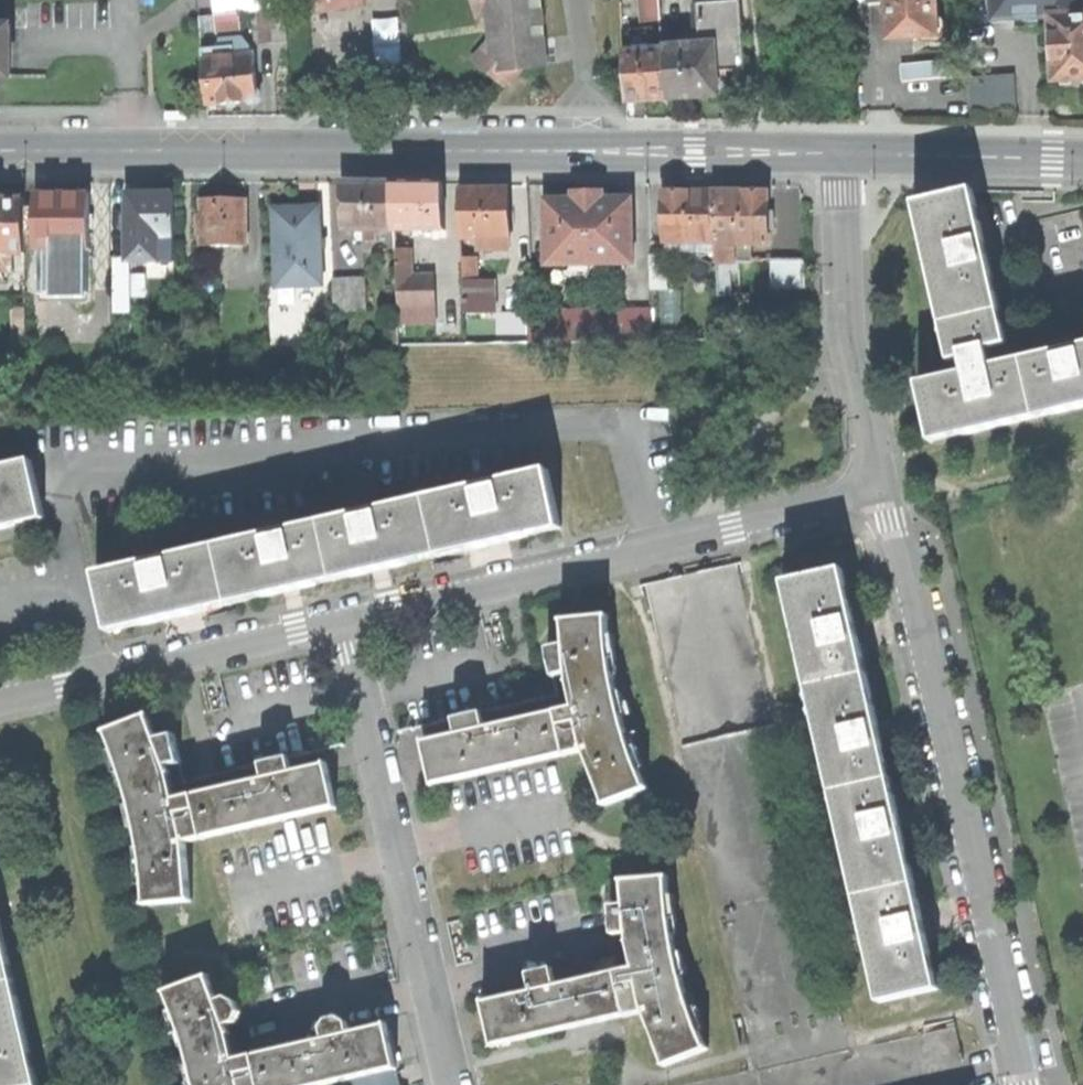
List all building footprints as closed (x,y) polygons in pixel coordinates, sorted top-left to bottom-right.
[(215,14),(276,10),(275,0),(214,0),(215,14)] [(504,87),(524,65),(543,64),(537,0),(471,0),(476,18),(489,15),(491,37),(472,60),(504,87)] [(661,17),(660,0),(646,0),(647,18),(661,17)] [(663,46),(663,50),(666,99),(692,97),(718,96),(717,72),(745,71),(741,0),(696,3),(699,44),(663,46)] [(869,6),(885,5),(887,41),(911,40),(939,38),(936,0),(869,0),(869,6)] [(1037,0),(992,0),(993,19),(1038,17),(1037,0)] [(1082,15),(1082,0),(1037,0),(1038,17),(1050,16),(1082,15)] [(251,15),(254,45),(285,43),(283,12),(251,15)] [(1053,82),(1076,81),(1082,81),(1082,15),(1050,16),(1053,82)] [(374,43),(398,40),(395,17),(371,20),(374,43)] [(9,77),(10,27),(0,27),(0,77),(9,77)] [(646,39),(647,51),(663,50),(663,46),(663,38),(646,39)] [(202,49),(207,105),(228,103),(246,102),(249,104),(256,104),(259,99),(259,93),(256,90),(253,54),(235,56),(235,47),(202,49)] [(666,99),(663,50),(647,51),(623,52),(625,101),(666,99)] [(902,65),(904,83),(952,77),(950,60),(902,65)] [(969,79),(971,111),(1016,109),(1014,76),(969,79)] [(189,116),(189,107),(170,108),(166,108),(166,112),(166,117),(189,116)] [(353,238),(353,243),(379,242),(378,233),(395,232),(395,184),(385,185),(385,182),(368,183),(345,183),(347,238),(353,238)] [(421,184),(395,184),(395,232),(433,231),(439,231),(446,231),(445,184),(421,184)] [(461,192),(463,239),(480,239),(501,238),(511,238),(509,190),(483,191),(461,192)] [(916,204),(943,324),(1001,311),(990,263),(985,240),(974,191),(916,204)] [(666,194),(666,241),(717,241),(714,193),(689,194),(666,194)] [(752,245),(769,245),(768,193),(741,193),(714,193),(717,241),(717,245),(752,245)] [(176,238),(176,194),(150,194),(129,194),(129,238),(176,238)] [(88,250),(90,250),(90,195),(61,195),(37,195),(37,207),(37,231),(37,250),(39,250),(88,250)] [(591,264),(589,196),(574,196),(574,203),(559,204),(546,204),(547,265),(591,264)] [(616,203),(604,203),(604,196),(589,196),(591,264),(634,264),(633,203),(616,203)] [(13,273),(13,255),(26,255),(26,231),(26,207),(26,200),(4,200),(4,198),(0,198),(0,273),(13,273)] [(203,236),(203,247),(248,247),(248,200),(223,200),(203,200),(203,216),(200,216),(200,236),(203,236)] [(26,231),(37,231),(37,207),(26,207),(26,231)] [(276,210),(280,288),(324,286),(321,208),(296,209),(276,210)] [(996,237),(985,240),(990,263),(1001,261),(996,237)] [(176,238),(129,238),(129,256),(129,261),(131,261),(176,261),(176,238)] [(501,250),(501,238),(480,239),(480,250),(501,250)] [(717,245),(717,241),(666,241),(666,253),(717,253),(717,245)] [(752,245),(717,245),(717,253),(718,263),(752,263),(752,245)] [(88,250),(39,250),(39,294),(88,294),(88,250)] [(411,251),(397,252),(400,308),(400,309),(436,307),(435,277),(412,278),(411,251)] [(651,256),(652,288),(669,288),(668,255),(651,256)] [(131,311),(131,261),(129,261),(129,256),(115,256),(116,311),(131,311)] [(464,258),(465,281),(477,281),(476,258),(464,258)] [(773,260),(773,289),(806,289),(806,260),(773,260)] [(718,266),(720,297),(734,296),(732,265),(718,266)] [(334,279),(335,312),(368,310),(366,278),(334,279)] [(477,281),(465,281),(466,313),(496,312),(495,280),(477,281)] [(436,307),(400,309),(400,326),(437,324),(436,307)] [(389,330),(400,329),(400,326),(400,309),(400,308),(389,308),(389,330)] [(530,312),(531,343),(553,342),(552,311),(530,312)] [(592,312),(592,342),(653,341),(653,311),(592,312)] [(920,383),(933,441),(1038,417),(1025,359),(992,367),(988,348),(1009,343),(1001,311),(943,324),(952,360),(964,357),(967,372),(920,383)] [(389,330),(390,346),(401,345),(400,329),(389,330)] [(1054,340),(1057,352),(1080,347),(1077,335),(1054,340)] [(1080,347),(1057,352),(1025,359),(1038,417),(1082,407),(1082,346),(1080,347)] [(45,519),(32,461),(0,469),(0,530),(45,519)] [(561,528),(548,470),(427,498),(441,555),(503,541),(561,528)] [(427,498),(323,522),(336,580),(388,568),(441,555),(427,498)] [(323,522),(218,546),(231,603),(290,590),(336,580),(323,522)] [(231,603),(218,546),(98,573),(111,631),(168,618),(231,603)] [(810,688),(868,674),(855,617),(844,570),(786,583),(810,688)] [(606,806),(650,788),(649,786),(647,787),(627,732),(614,680),(608,619),(609,619),(609,616),(562,619),(562,622),(564,622),(566,646),(569,674),(570,681),(568,681),(569,684),(570,683),(576,707),(579,722),(585,746),(583,746),(584,748),(585,748),(586,750),(606,803),(605,804),(606,806)] [(557,676),(569,674),(566,646),(551,649),(557,676)] [(880,728),(868,674),(810,688),(834,792),(892,779),(880,728)] [(549,706),(544,715),(557,712),(556,710),(559,710),(559,711),(562,710),(560,703),(549,706)] [(562,726),(579,722),(576,707),(562,710),(559,711),(559,710),(556,710),(557,712),(544,715),(488,728),(460,734),(427,742),(427,740),(424,740),(429,763),(435,788),(438,787),(437,785),(566,755),(566,757),(569,756),(568,754),(562,726)] [(457,718),(460,734),(488,728),(484,712),(457,718)] [(147,902),(148,905),(196,901),(196,897),(193,898),(187,842),(181,814),(177,799),(172,776),(174,775),(174,773),(171,773),(169,767),(159,741),(151,719),(153,718),(152,715),(108,732),(109,734),(111,733),(130,788),(144,852),(149,902),(147,902)] [(583,746),(585,746),(579,722),(562,726),(568,754),(586,750),(585,748),(584,748),(583,746)] [(176,735),(159,741),(169,767),(183,763),(176,735)] [(262,764),(266,778),(293,772),(290,757),(262,764)] [(198,810),(205,838),(336,807),(337,810),(339,809),(333,785),(327,762),(325,763),(325,764),(293,772),(266,778),(210,792),(194,795),(198,810)] [(892,779),(834,792),(858,897),(915,884),(903,830),(892,779)] [(189,788),(191,796),(194,795),(210,792),(201,786),(189,788)] [(181,814),(198,810),(194,795),(191,796),(177,799),(181,814)] [(187,842),(205,838),(198,810),(181,814),(187,842)] [(664,1065),(665,1067),(709,1050),(709,1048),(706,1049),(687,997),(673,935),(670,906),(668,881),(670,881),(670,878),(623,882),(623,885),(625,885),(627,906),(630,934),(630,943),(629,943),(629,945),(631,945),(636,969),(639,983),(645,1007),(643,1008),(644,1010),(646,1010),(647,1013),(666,1065),(664,1065)] [(858,897),(881,1001),(939,988),(927,933),(915,884),(858,897)] [(615,936),(630,934),(627,906),(612,907),(615,936)] [(15,980),(0,915),(0,984),(15,980)] [(591,973),(592,979),(616,973),(616,971),(618,971),(619,973),(622,972),(618,958),(597,962),(591,973)] [(621,988),(639,983),(636,969),(622,972),(619,973),(618,971),(616,971),(616,973),(592,979),(559,986),(534,992),(487,1003),(487,1001),(485,1001),(490,1026),(495,1048),(497,1048),(497,1046),(626,1016),(627,1018),(629,1018),(621,988)] [(530,975),(534,992),(559,986),(555,969),(530,975)] [(241,1075),(237,1060),(232,1036),(233,1036),(233,1034),(231,1034),(229,1027),(220,1002),(211,976),(170,991),(186,1040),(196,1075),(198,1084),(243,1084),(241,1075)] [(39,1084),(15,980),(0,984),(0,1084),(38,1084),(39,1084)] [(639,983),(621,988),(629,1018),(647,1013),(646,1010),(644,1010),(643,1008),(645,1007),(639,983)] [(230,999),(220,1002),(229,1027),(239,1024),(242,1016),(244,1016),(240,1003),(238,1004),(230,999)] [(322,1031),(324,1041),(349,1035),(347,1024),(339,1021),(338,1019),(327,1021),(327,1023),(322,1031)] [(241,1075),(258,1072),(261,1084),(324,1084),(395,1069),(396,1071),(398,1070),(393,1047),(387,1024),(385,1025),(385,1027),(349,1035),(324,1041),(277,1051),(256,1056),(255,1054),(253,1055),(253,1056),(251,1057),(237,1060),(241,1075)] [(249,1046),(251,1057),(253,1056),(253,1055),(255,1054),(256,1056),(277,1051),(276,1045),(270,1041),(249,1046)] [(258,1072),(241,1075),(243,1084),(261,1084),(258,1072)]
